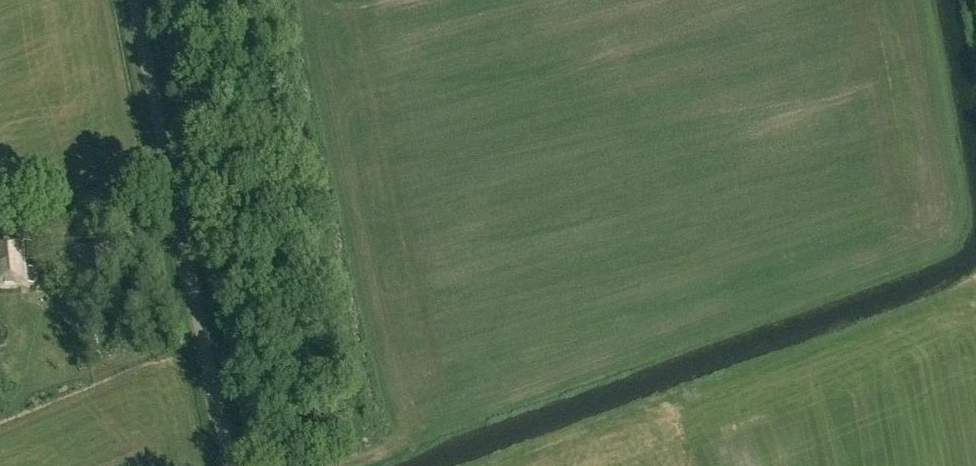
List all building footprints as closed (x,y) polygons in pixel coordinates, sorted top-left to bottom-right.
[(34,284),(31,242),(0,244),(0,286),(34,284)]
